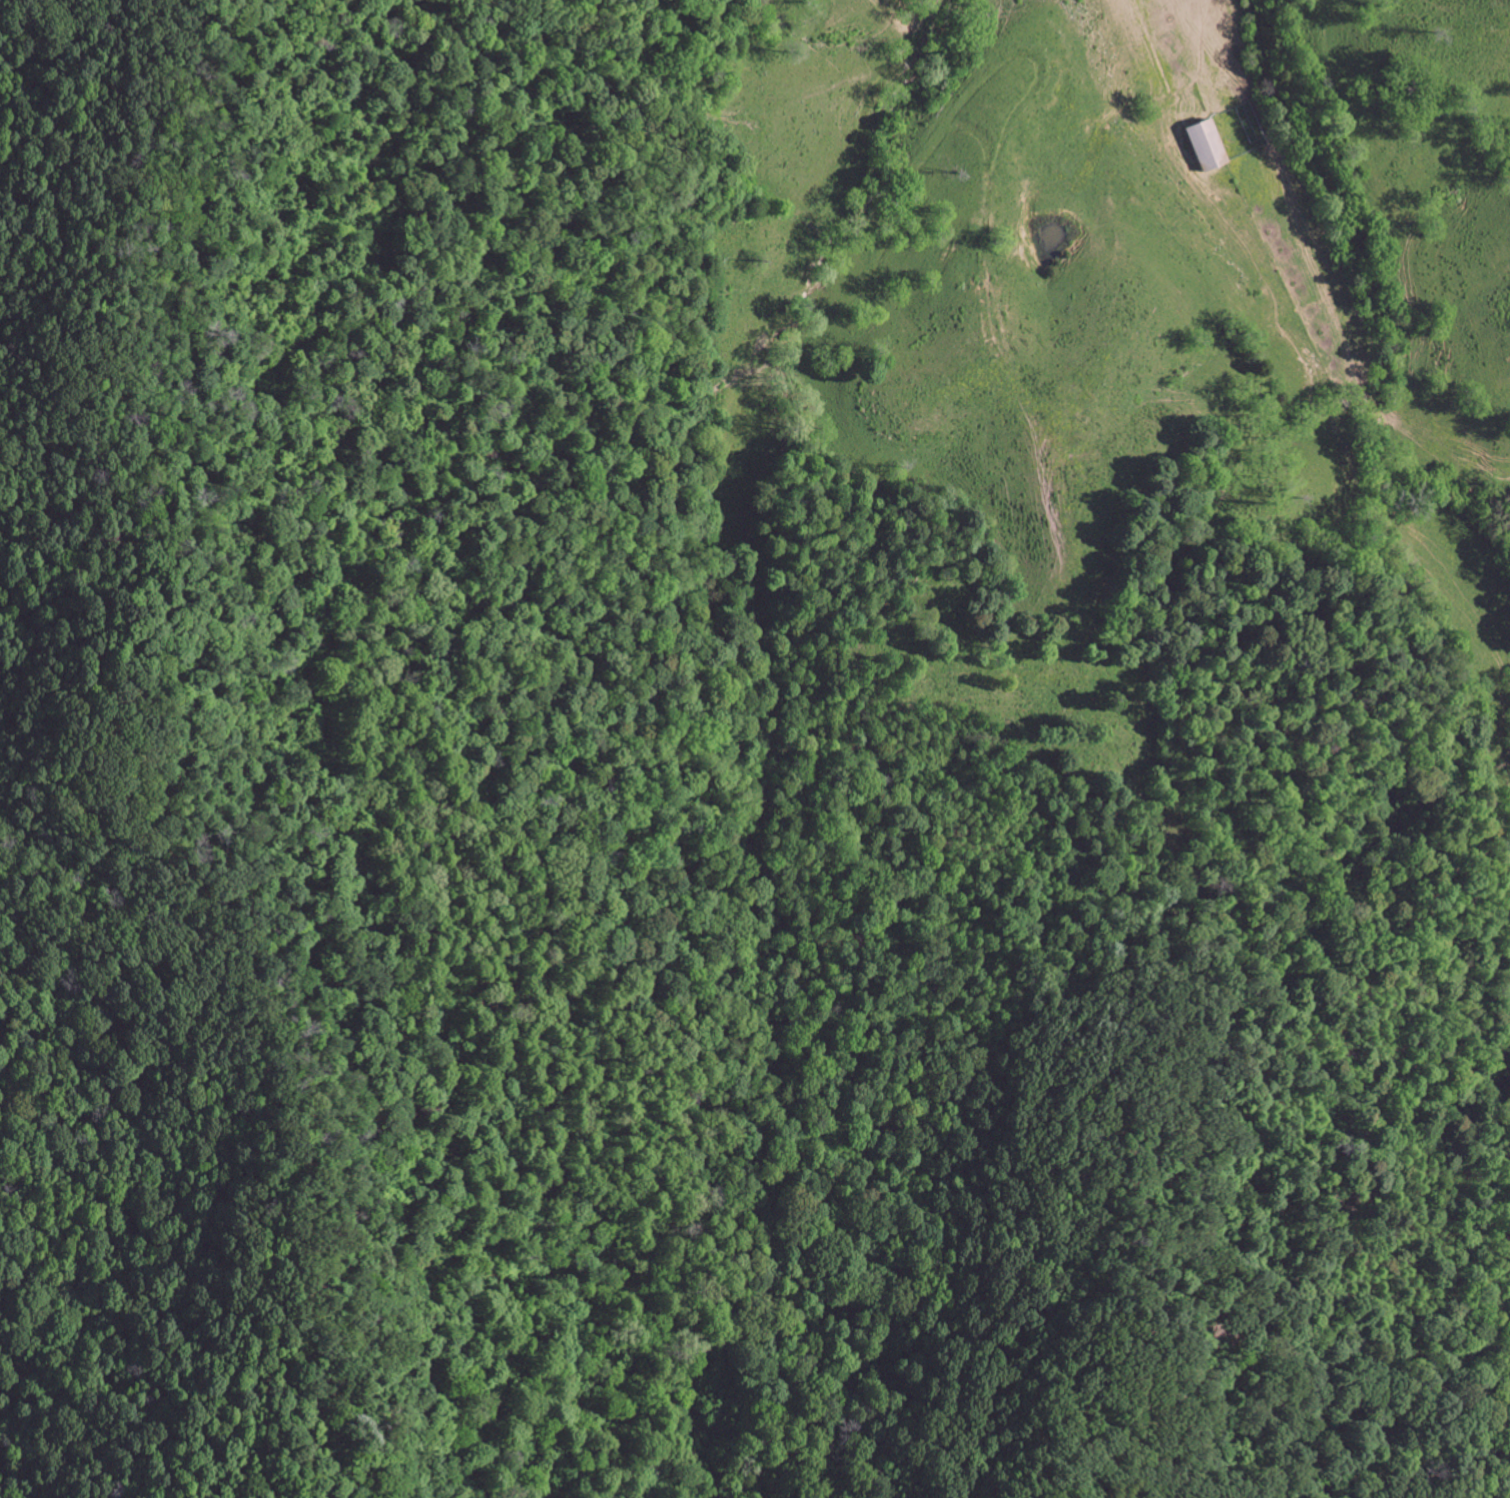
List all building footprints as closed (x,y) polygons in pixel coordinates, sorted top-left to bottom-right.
[(1206,174),(1233,166),(1218,120),(1191,128),(1206,174)]
